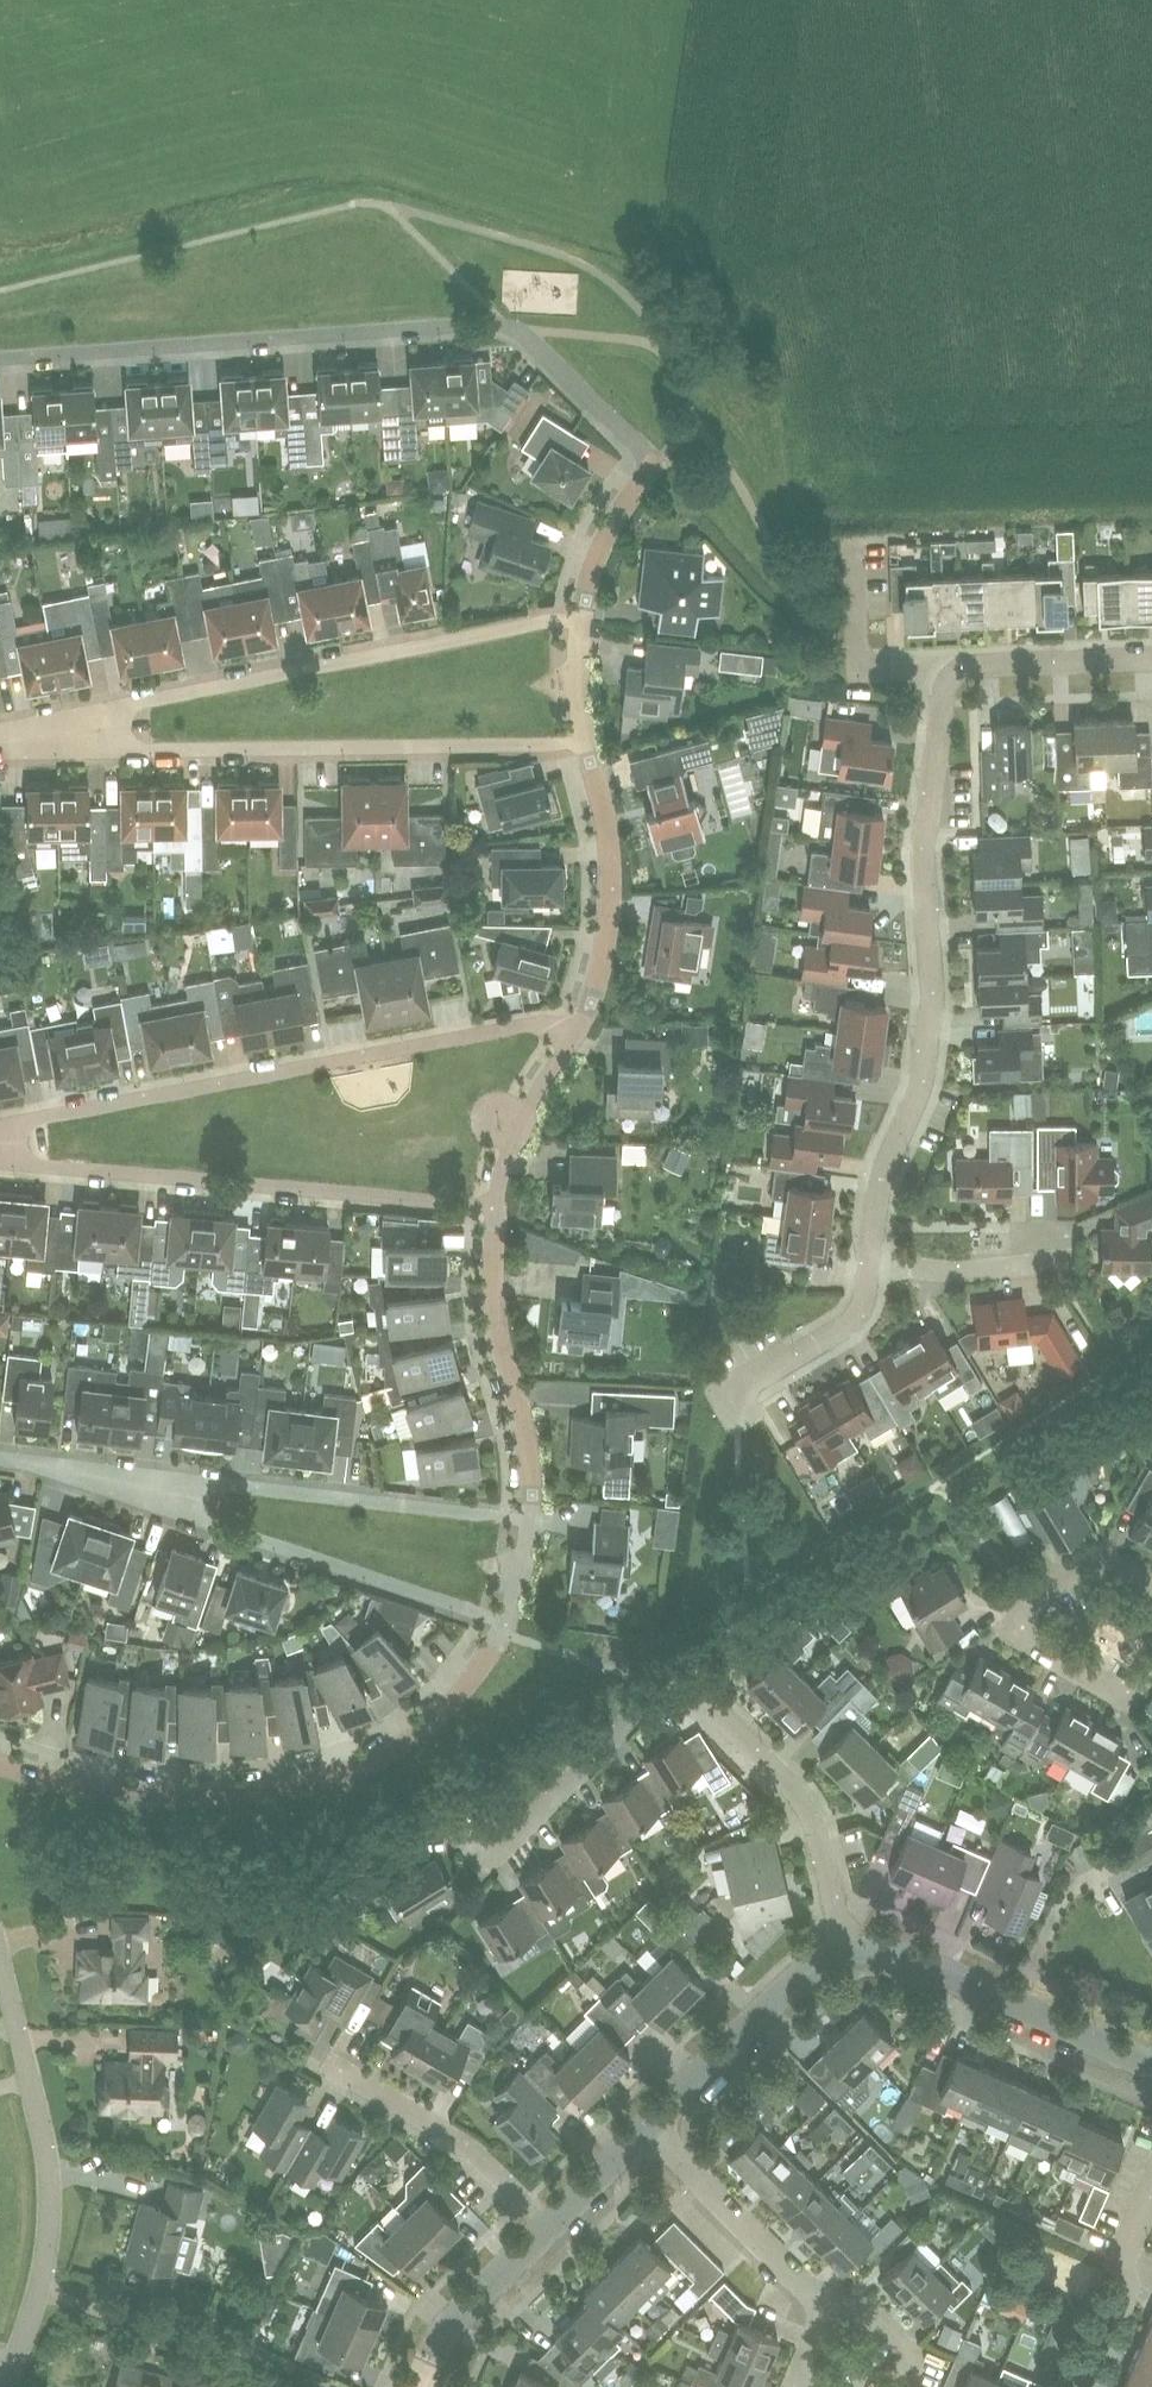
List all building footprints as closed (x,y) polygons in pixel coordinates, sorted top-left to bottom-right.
[(452,361),(442,362),(445,408),(446,422),(447,422),(446,408),(497,404),(503,394),(491,386),(475,387),(472,354),(452,355),(452,361)] [(398,410),(396,384),(379,385),(377,361),(357,362),(357,368),(347,369),(350,415),(368,413),(369,428),(382,427),(384,458),(401,456),(398,410)] [(446,422),(445,408),(442,362),(411,364),(414,409),(398,410),(401,456),(418,455),(416,424),(428,423),(446,422)] [(350,415),(347,369),(337,369),(337,364),(316,365),(320,423),(303,424),(306,463),(323,462),(321,431),(333,430),(332,416),(350,415)] [(303,424),(287,425),(283,368),(262,369),(262,375),(252,376),(255,421),(273,420),(274,434),(287,433),(289,464),(306,463),(303,424)] [(255,421),(252,376),(242,376),(242,371),(221,372),(225,429),(208,431),(211,465),(226,464),(225,459),(227,459),(226,437),(238,437),(237,422),(255,421)] [(192,432),(188,374),(167,376),(168,382),(157,382),(160,428),(162,443),(192,441),(194,471),(211,470),(211,465),(208,431),(192,432)] [(162,443),(160,428),(157,382),(147,383),(147,377),(126,379),(130,436),(113,437),(116,467),(133,466),(131,445),(144,444),(162,443)] [(511,414),(528,389),(514,379),(503,394),(497,404),(511,414)] [(96,433),(94,392),(93,381),(72,383),(73,389),(62,389),(66,435),(96,433)] [(66,435),(62,389),(52,390),(52,384),(31,386),(35,443),(19,444),(21,484),(23,483),(22,474),(39,473),(38,451),(50,451),(49,436),(66,435)] [(221,392),(198,393),(198,413),(222,413),(221,392)] [(542,413),(521,447),(541,459),(532,474),(570,498),(574,491),(579,491),(587,479),(584,475),(589,468),(561,450),(572,432),(542,413)] [(0,415),(0,454),(3,454),(6,485),(21,484),(19,444),(2,446),(0,415)] [(116,467),(113,437),(96,439),(99,478),(111,477),(111,486),(104,490),(105,501),(112,504),(118,504),(116,477),(116,467)] [(245,498),(264,497),(262,475),(243,477),(245,498)] [(534,519),(477,501),(469,525),(495,534),(492,544),(489,543),(484,546),(479,560),(482,565),(500,571),(502,565),(538,577),(549,542),(528,536),(534,519)] [(43,521),(75,519),(75,507),(42,509),(43,521)] [(368,537),(374,566),(381,598),(397,595),(401,614),(412,611),(413,617),(433,613),(423,562),(404,566),(396,525),(384,527),(383,524),(379,525),(376,509),(363,512),(368,537)] [(1060,522),(1060,550),(1080,550),(1080,521),(1060,522)] [(1032,530),(1018,530),(1018,541),(1032,541),(1032,530)] [(374,566),(368,537),(351,540),(357,570),(374,566)] [(995,538),(966,540),(967,551),(996,549),(995,538)] [(958,622),(956,576),(942,576),(941,552),(955,552),(955,540),(929,541),(931,577),(933,623),(958,622)] [(707,574),(691,554),(672,552),(667,555),(664,551),(654,550),(647,556),(646,566),(652,574),(647,578),(647,583),(650,588),(642,594),(641,605),(659,607),(657,629),(695,633),(697,611),(719,614),(723,576),(707,574)] [(338,626),(329,581),(313,584),(307,557),(294,560),(292,552),(275,555),(281,585),(297,581),(308,638),(329,634),(328,628),(338,626)] [(256,648),(276,644),(266,594),(268,587),(281,585),(275,555),(258,559),(262,577),(232,583),(244,645),(254,643),(256,648)] [(1048,572),(1033,573),(1035,619),(1034,619),(1034,623),(1062,622),(1061,592),(1075,591),(1073,557),(1047,558),(1048,572)] [(1010,620),(1008,574),(993,574),(993,560),(981,560),(982,575),(984,621),(1010,620)] [(933,623),(931,577),(916,577),(915,563),(889,564),(891,598),(905,598),(906,628),(934,627),(933,623)] [(214,651),(244,645),(232,583),(202,589),(198,570),(182,574),(188,603),(204,600),(214,651)] [(1126,572),(1128,619),(1151,618),(1151,571),(1126,572)] [(1128,619),(1126,572),(1081,574),(1083,608),(1097,607),(1097,620),(1128,619)] [(1035,619),(1033,573),(1008,574),(1010,620),(1034,619),(1035,619)] [(171,607),(188,603),(182,574),(165,577),(169,598),(157,601),(160,615),(142,618),(151,663),(161,661),(162,667),(183,663),(171,607)] [(359,575),(329,581),(338,626),(368,620),(359,575)] [(984,621),(982,575),(956,576),(958,622),(984,621)] [(87,583),(89,593),(94,622),(111,619),(103,580),(87,583)] [(78,625),(94,622),(89,593),(72,596),(76,617),(64,619),(66,633),(49,637),(58,682),(69,680),(70,685),(89,681),(78,625)] [(10,598),(0,600),(0,635),(1,640),(18,637),(17,631),(10,598)] [(151,663),(142,618),(112,624),(121,670),(151,663)] [(58,682),(49,637),(19,643),(29,694),(49,690),(48,684),(58,682)] [(624,699),(623,711),(642,713),(643,706),(678,710),(681,685),(682,672),(683,665),(697,666),(699,648),(660,644),(659,658),(646,657),(646,658),(645,658),(644,666),(645,666),(645,668),(627,666),(625,685),(624,698),(624,699)] [(826,717),(822,744),(841,747),(837,772),(887,779),(892,741),(868,738),(870,723),(826,717)] [(1102,720),(1104,763),(1118,763),(1119,786),(1151,785),(1151,778),(1151,751),(1134,752),(1133,719),(1102,720)] [(1104,763),(1102,720),(1074,722),(1074,729),(1055,730),(1057,787),(1091,786),(1090,764),(1104,763)] [(995,725),(996,749),(982,749),(984,794),(1012,792),(1012,781),(1016,781),(1016,769),(1029,769),(1027,723),(995,725)] [(657,811),(645,814),(655,849),(670,845),(673,855),(677,857),(692,853),(695,849),(692,839),(704,835),(699,819),(706,807),(694,800),(688,802),(681,774),(685,766),(713,758),(707,738),(653,753),(660,778),(646,782),(652,804),(655,804),(657,811)] [(511,774),(476,784),(482,806),(490,810),(498,808),(502,824),(551,811),(543,780),(515,788),(511,774)] [(378,781),(374,782),(375,839),(393,838),(393,862),(445,861),(444,813),(405,814),(405,781),(399,781),(399,776),(378,777),(378,781)] [(375,839),(374,782),(369,782),(369,777),(348,777),(348,782),(343,782),(343,815),(304,815),(305,864),(357,863),(356,839),(375,839)] [(258,784),(248,784),(248,830),(279,830),(278,778),(258,778),(258,784)] [(248,830),(248,784),(238,784),(237,779),(217,779),(217,831),(248,830)] [(153,832),(153,786),(142,786),(142,780),(122,780),(122,832),(153,832)] [(163,786),(153,786),(153,832),(153,848),(184,848),(184,837),(183,780),(163,780),(163,786)] [(58,833),(58,787),(47,787),(47,781),(27,782),(27,834),(58,833)] [(68,787),(58,787),(58,833),(59,856),(89,856),(89,878),(107,878),(106,868),(106,838),(89,838),(88,781),(68,781),(68,787)] [(823,789),(819,822),(817,836),(834,838),(878,844),(882,813),(854,810),(856,793),(823,789)] [(1144,824),(1145,857),(1151,857),(1151,823),(1144,824)] [(1029,833),(1000,834),(978,835),(979,852),(973,852),(974,883),(1019,881),(1018,863),(1030,863),(1029,833)] [(296,835),(279,836),(279,865),(296,865),(296,835)] [(218,866),(218,836),(201,837),(201,867),(218,866)] [(874,875),(878,844),(834,838),(832,852),(811,849),(807,882),(840,886),(842,870),(874,875)] [(518,846),(492,846),(492,883),(503,883),(503,898),(505,898),(505,908),(527,907),(527,898),(560,897),(560,864),(518,864),(518,846)] [(1019,895),(1019,881),(974,883),(975,914),(995,913),(996,929),(998,929),(1042,927),(1040,894),(1019,895)] [(870,908),(847,904),(849,888),(840,886),(807,882),(804,882),(799,917),(810,919),(809,931),(821,932),(821,933),(831,934),(831,933),(866,939),(866,938),(870,908)] [(448,902),(446,884),(412,888),(414,906),(448,902)] [(340,915),(338,896),(302,900),(304,919),(340,915)] [(123,919),(143,920),(144,904),(125,903),(123,919)] [(681,909),(656,905),(646,971),(688,978),(689,968),(694,969),(698,941),(708,943),(711,924),(680,919),(681,909)] [(404,955),(386,958),(397,1014),(402,1014),(403,1018),(423,1014),(422,1010),(428,1009),(422,976),(460,969),(451,922),(400,931),(404,955)] [(531,923),(478,922),(459,922),(460,928),(476,932),(502,939),(493,970),(498,971),(500,976),(512,979),(516,976),(544,984),(553,951),(532,946),(527,938),(531,923)] [(1047,927),(1042,927),(998,929),(999,946),(976,947),(978,978),(1025,976),(1024,959),(1039,959),(1038,944),(1048,944),(1047,927)] [(876,939),(866,938),(866,939),(831,933),(831,934),(821,933),(821,932),(809,931),(818,933),(817,944),(806,943),(801,978),(805,978),(846,984),(848,967),(872,970),(876,939)] [(397,1014),(386,958),(369,962),(364,938),(313,948),(322,995),(360,988),(366,1020),(372,1019),(373,1024),(393,1020),(392,1015),(397,1014)] [(275,984),(263,986),(273,1038),(284,1036),(286,1041),(301,1038),(301,1033),(304,1032),(298,1001),(314,998),(307,960),(272,967),(275,984)] [(273,1038),(263,986),(262,978),(238,982),(237,979),(229,973),(213,976),(213,977),(220,1010),(221,1016),(237,1013),(243,1044),(245,1044),(248,1048),(263,1045),(263,1040),(273,1038)] [(1026,991),(1025,976),(978,978),(979,1009),(1002,1008),(1002,1024),(1041,1023),(1040,991),(1026,991)] [(203,1013),(220,1010),(213,977),(185,983),(187,996),(169,1000),(180,1056),(190,1054),(193,1058),(204,1056),(206,1051),(210,1050),(203,1013)] [(882,1036),(886,1006),(845,1000),(848,984),(846,984),(805,978),(803,995),(813,997),(812,1008),(826,1010),(825,1015),(839,1017),(837,1030),(882,1036)] [(180,1056),(169,1000),(151,1003),(148,990),(120,995),(120,999),(126,1028),(142,1025),(149,1062),(154,1061),(157,1065),(168,1063),(170,1058),(180,1056)] [(128,1036),(126,1028),(120,999),(92,1004),(94,1016),(91,1021),(77,1023),(76,1017),(75,1017),(86,1074),(97,1072),(100,1076),(111,1074),(113,1069),(117,1068),(112,1039),(128,1036)] [(745,1030),(774,1032),(776,1012),(747,1010),(745,1030)] [(34,1054),(29,1026),(26,1015),(14,1017),(16,1023),(11,1024),(14,1041),(0,1043),(0,1090),(5,1089),(6,1094),(21,1091),(20,1086),(24,1086),(18,1057),(34,1054)] [(1143,1038),(1151,1038),(1151,1015),(1141,1016),(1143,1038)] [(86,1074),(75,1017),(29,1026),(34,1054),(52,1051),(57,1079),(86,1074)] [(1031,1028),(1005,1029),(997,1029),(998,1043),(977,1044),(978,1056),(973,1056),(974,1078),(996,1077),(996,1073),(1017,1072),(1017,1076),(1037,1076),(1036,1054),(1032,1055),(1031,1028)] [(877,1067),(882,1036),(837,1030),(835,1044),(824,1043),(823,1048),(805,1045),(801,1074),(834,1078),(839,1079),(841,1062),(877,1067)] [(669,1039),(626,1037),(625,1061),(618,1061),(617,1082),(608,1081),(607,1113),(652,1114),(652,1100),(654,1100),(660,1095),(660,1088),(667,1089),(669,1039)] [(852,1097),(832,1095),(834,1078),(801,1074),(788,1072),(784,1103),(777,1102),(775,1118),(796,1121),(796,1120),(803,1121),(803,1122),(841,1127),(841,1128),(848,1129),(849,1118),(854,1119),(856,1100),(851,1099),(852,1097)] [(837,1158),(841,1128),(841,1127),(803,1122),(803,1121),(796,1120),(796,1121),(794,1135),(773,1132),(769,1165),(774,1166),(803,1170),(815,1172),(817,1155),(837,1158)] [(1111,1182),(1114,1182),(1118,1179),(1118,1169),(1114,1165),(1111,1165),(1111,1157),(1095,1157),(1095,1142),(1067,1142),(1067,1126),(1038,1126),(1038,1162),(1057,1162),(1057,1197),(1095,1197),(1095,1190),(1111,1190),(1111,1182)] [(956,1158),(956,1195),(990,1195),(990,1197),(1010,1197),(1010,1163),(1027,1163),(1027,1132),(1010,1132),(1010,1138),(994,1138),(994,1158),(956,1158)] [(616,1155),(571,1153),(569,1184),(553,1183),(552,1198),(550,1198),(550,1204),(552,1204),(552,1220),(559,1220),(592,1226),(593,1221),(600,1221),(601,1187),(614,1187),(616,1155)] [(801,1186),(803,1170),(774,1166),(771,1197),(786,1199),(784,1215),(828,1221),(832,1191),(801,1186)] [(14,1193),(0,1192),(0,1246),(9,1247),(14,1193)] [(32,1195),(14,1193),(9,1247),(25,1248),(28,1253),(27,1268),(55,1270),(55,1266),(58,1237),(58,1236),(43,1234),(46,1201),(32,1199),(32,1195)] [(1127,1205),(1114,1211),(1114,1231),(1102,1231),(1102,1267),(1110,1267),(1123,1280),(1136,1267),(1149,1267),(1150,1231),(1148,1231),(1148,1224),(1151,1222),(1151,1194),(1127,1205)] [(104,1252),(108,1206),(98,1205),(98,1201),(83,1199),(83,1204),(79,1204),(75,1249),(104,1252)] [(120,1207),(108,1206),(104,1252),(103,1263),(117,1264),(116,1274),(149,1277),(153,1244),(136,1242),(139,1209),(136,1209),(136,1204),(121,1203),(120,1207)] [(199,1261),(203,1210),(184,1208),(184,1213),(172,1212),(169,1238),(166,1241),(153,1240),(153,1244),(149,1277),(149,1281),(175,1284),(183,1276),(185,1260),(199,1261)] [(222,1212),(203,1210),(199,1261),(213,1262),(211,1280),(218,1288),(244,1290),(247,1256),(247,1249),(235,1247),(232,1244),(234,1218),(222,1217),(222,1212)] [(824,1252),(828,1221),(784,1215),(782,1232),(766,1230),(762,1261),(791,1264),(793,1248),(824,1252)] [(293,1269),(297,1223),(285,1222),(282,1217),(272,1216),(269,1221),(266,1221),(263,1258),(247,1256),(244,1290),(273,1292),(274,1278),(279,1279),(280,1268),(293,1269)] [(443,1275),(443,1246),(445,1246),(445,1244),(415,1244),(417,1219),(382,1217),(380,1245),(386,1245),(386,1246),(387,1246),(385,1274),(378,1274),(378,1275),(412,1275),(443,1275)] [(329,1226),(297,1223),(293,1269),(324,1272),(323,1288),(339,1290),(342,1256),(326,1255),(329,1226)] [(605,1341),(606,1340),(621,1342),(624,1308),(616,1307),(619,1275),(583,1272),(580,1302),(561,1300),(558,1336),(568,1337),(568,1340),(583,1342),(583,1339),(605,1341)] [(447,1322),(443,1293),(445,1293),(444,1292),(415,1296),(412,1275),(378,1275),(378,1281),(367,1283),(370,1301),(374,1304),(376,1325),(381,1329),(381,1330),(416,1327),(447,1322)] [(1079,1360),(1060,1329),(1050,1311),(1023,1314),(1022,1300),(974,1306),(979,1342),(1008,1338),(1008,1342),(1038,1338),(1059,1372),(1079,1360)] [(0,1304),(0,1330),(13,1330),(14,1305),(0,1304)] [(421,1345),(416,1327),(381,1330),(382,1363),(383,1363),(383,1362),(396,1361),(401,1382),(386,1386),(387,1387),(435,1375),(435,1374),(456,1369),(449,1341),(450,1340),(450,1339),(421,1345)] [(932,1328),(905,1343),(930,1384),(937,1397),(963,1381),(969,1391),(982,1384),(965,1355),(953,1362),(932,1328)] [(917,1392),(930,1384),(905,1343),(879,1359),(894,1384),(879,1393),(896,1421),(899,1426),(915,1417),(909,1408),(918,1403),(916,1399),(917,1392)] [(19,1387),(14,1424),(46,1428),(52,1378),(39,1376),(39,1371),(34,1370),(35,1356),(7,1352),(3,1385),(19,1387)] [(107,1435),(114,1379),(115,1369),(68,1364),(64,1397),(80,1399),(77,1432),(107,1435)] [(159,1408),(162,1379),(163,1370),(130,1366),(128,1381),(114,1379),(107,1435),(138,1439),(142,1406),(159,1408)] [(253,1424),(253,1419),(258,1384),(259,1371),(241,1369),(239,1388),(230,1387),(226,1390),(225,1396),(208,1394),(202,1447),(205,1447),(227,1448),(227,1444),(233,1445),(236,1422),(253,1424)] [(461,1385),(441,1392),(435,1375),(387,1387),(392,1403),(405,1399),(407,1403),(405,1404),(406,1405),(407,1404),(416,1432),(408,1434),(409,1436),(442,1424),(470,1415),(460,1387),(461,1387),(461,1385)] [(896,1421),(879,1393),(863,1402),(848,1378),(824,1392),(848,1433),(862,1425),(869,1437),(896,1421)] [(199,1446),(202,1447),(208,1394),(192,1392),(193,1386),(189,1382),(162,1379),(159,1408),(157,1418),(167,1420),(166,1428),(173,1429),(172,1437),(179,1438),(178,1442),(183,1443),(199,1446)] [(296,1463),(302,1409),(287,1407),(284,1403),(285,1387),(258,1384),(253,1419),(268,1421),(264,1454),(278,1456),(277,1461),(296,1463)] [(573,1416),(571,1463),(592,1464),(592,1478),(603,1479),(604,1472),(624,1473),(624,1459),(631,1459),(632,1422),(673,1424),(675,1393),(619,1390),(618,1407),(591,1405),(590,1417),(573,1416)] [(799,1407),(803,1414),(787,1424),(815,1470),(842,1454),(834,1442),(848,1433),(824,1392),(799,1407)] [(318,1411),(302,1409),(296,1463),(314,1465),(315,1460),(328,1462),(333,1428),(353,1431),(357,1401),(356,1396),(324,1393),(323,1408),(318,1411)] [(477,1467),(473,1438),(474,1438),(474,1437),(445,1441),(442,1424),(409,1436),(410,1446),(416,1445),(416,1446),(417,1446),(421,1475),(442,1472),(442,1476),(441,1476),(441,1477),(475,1482),(475,1480),(474,1479),(472,1468),(477,1467)] [(1037,1542),(1048,1535),(1055,1546),(1090,1525),(1075,1501),(1078,1499),(1079,1498),(1081,1496),(1083,1493),(1084,1492),(1085,1489),(1086,1488),(1086,1485),(1087,1482),(1087,1480),(1087,1479),(1087,1476),(1086,1473),(1085,1471),(1084,1469),(1082,1466),(1080,1464),(1056,1484),(1017,1508),(1037,1542)] [(1149,1466),(1132,1496),(1146,1505),(1130,1532),(1151,1545),(1151,1468),(1149,1466)] [(4,1490),(0,1491),(0,1541),(12,1539),(10,1532),(14,1531),(4,1490)] [(1028,1534),(1013,1510),(1001,1517),(1016,1541),(1028,1534)] [(68,1567),(84,1573),(102,1519),(84,1513),(83,1518),(69,1513),(62,1536),(61,1535),(55,1538),(53,1543),(38,1538),(31,1577),(47,1583),(66,1574),(68,1567)] [(119,1525),(102,1519),(84,1573),(113,1583),(107,1600),(128,1607),(141,1569),(127,1564),(128,1561),(125,1555),(124,1555),(131,1534),(118,1529),(119,1525)] [(572,1549),(568,1587),(618,1592),(620,1573),(629,1574),(631,1555),(626,1554),(629,1523),(594,1519),(591,1544),(592,1544),(592,1551),(572,1549)] [(202,1558),(172,1548),(156,1597),(176,1604),(172,1618),(197,1626),(208,1590),(193,1585),(202,1558)] [(931,1647),(960,1629),(949,1612),(965,1602),(942,1565),(932,1571),(930,1568),(916,1577),(918,1580),(902,1590),(924,1626),(919,1629),(931,1647)] [(285,1591),(284,1590),(285,1585),(237,1569),(231,1588),(215,1582),(201,1625),(219,1631),(226,1609),(272,1624),(277,1610),(278,1611),(280,1611),(282,1610),(284,1610),(286,1608),(287,1607),(288,1606),(289,1605),(290,1603),(290,1602),(290,1601),(290,1599),(290,1596),(289,1595),(289,1594),(287,1592),(285,1591)] [(11,1612),(13,1602),(16,1602),(21,1574),(3,1570),(0,1586),(0,1599),(1,1600),(0,1603),(0,1610),(11,1612)] [(350,1642),(374,1669),(391,1688),(409,1673),(405,1669),(411,1663),(396,1647),(404,1639),(415,1608),(380,1596),(372,1620),(376,1625),(375,1625),(376,1626),(355,1645),(351,1642),(350,1642)] [(747,1682),(770,1706),(801,1676),(789,1664),(806,1647),(803,1644),(814,1633),(796,1615),(783,1623),(765,1640),(777,1652),(747,1682)] [(356,1679),(374,1669),(350,1642),(340,1648),(342,1653),(341,1653),(342,1654),(317,1668),(315,1665),(314,1665),(331,1698),(342,1719),(362,1708),(359,1703),(366,1699),(356,1679)] [(0,1662),(0,1710),(0,1711),(41,1701),(37,1688),(44,1686),(45,1689),(68,1683),(60,1653),(30,1660),(29,1655),(0,1662)] [(984,1711),(1006,1672),(980,1657),(974,1666),(960,1658),(937,1698),(966,1715),(972,1704),(984,1711)] [(309,1702),(331,1698),(314,1665),(301,1668),(302,1673),(301,1674),(301,1675),(274,1680),(272,1674),(271,1674),(279,1709),(284,1736),(307,1732),(306,1726),(313,1724),(309,1702)] [(836,1711),(849,1698),(864,1683),(847,1666),(836,1677),(829,1671),(812,1687),(801,1676),(770,1706),(794,1730),(824,1699),(836,1711)] [(1042,1705),(1028,1697),(1033,1688),(1006,1672),(984,1711),(1010,1727),(999,1746),(1014,1755),(1042,1705)] [(279,1709),(271,1674),(258,1676),(258,1681),(257,1682),(257,1683),(229,1685),(228,1681),(226,1681),(230,1716),(232,1742),(255,1740),(255,1734),(263,1733),(260,1711),(279,1709)] [(132,1713),(136,1678),(119,1676),(118,1681),(117,1681),(117,1682),(88,1677),(83,1706),(78,1705),(74,1729),(79,1729),(79,1733),(101,1737),(102,1731),(110,1733),(114,1710),(132,1713)] [(181,1717),(180,1682),(167,1681),(166,1687),(165,1686),(165,1688),(137,1685),(137,1679),(136,1678),(132,1713),(129,1742),(152,1744),(153,1738),(160,1738),(162,1716),(181,1717)] [(230,1716),(226,1681),(212,1681),(212,1686),(211,1686),(211,1688),(183,1688),(183,1682),(180,1682),(181,1717),(181,1745),(204,1745),(204,1739),(212,1739),(211,1716),(230,1716)] [(863,1711),(849,1698),(836,1711),(826,1721),(839,1735),(819,1755),(841,1777),(873,1745),(863,1735),(869,1729),(857,1717),(863,1711)] [(1066,1707),(1059,1719),(1044,1711),(1021,1752),(1036,1761),(1038,1757),(1043,1760),(1053,1757),(1056,1753),(1070,1761),(1093,1722),(1086,1718),(1088,1714),(1071,1704),(1068,1708),(1066,1707)] [(1119,1738),(1093,1722),(1070,1761),(1096,1777),(1090,1788),(1107,1797),(1124,1769),(1107,1759),(1119,1738)] [(644,1759),(651,1770),(664,1792),(665,1792),(701,1770),(713,1790),(730,1780),(709,1746),(693,1756),(680,1736),(644,1759)] [(894,1766),(873,1745),(841,1777),(863,1799),(883,1778),(896,1792),(907,1781),(920,1768),(906,1754),(894,1766)] [(673,1804),(665,1792),(664,1792),(651,1770),(602,1800),(609,1811),(610,1811),(623,1833),(624,1833),(659,1811),(660,1813),(673,1804)] [(942,1829),(914,1817),(915,1816),(912,1810),(922,1788),(907,1781),(896,1792),(895,1807),(881,1838),(901,1847),(889,1873),(918,1885),(936,1844),(942,1829)] [(619,1854),(632,1846),(624,1833),(623,1833),(610,1811),(609,1811),(561,1842),(568,1853),(569,1852),(581,1875),(582,1874),(594,1894),(605,1887),(607,1880),(598,1865),(618,1852),(619,1854)] [(1151,1856),(1151,1828),(1120,1847),(1132,1868),(1151,1856)] [(720,1846),(731,1891),(784,1877),(776,1849),(756,1854),(752,1838),(720,1846)] [(1017,1928),(1039,1877),(1024,1870),(1031,1853),(1002,1840),(984,1880),(998,1886),(985,1914),(1017,1928)] [(949,1849),(936,1844),(918,1885),(946,1897),(953,1881),(959,1884),(961,1881),(976,1887),(990,1857),(952,1841),(949,1849)] [(569,1852),(568,1853),(520,1883),(526,1894),(527,1894),(540,1916),(541,1916),(549,1929),(552,1934),(568,1924),(569,1920),(559,1904),(582,1890),(587,1898),(594,1894),(582,1874),(581,1875),(569,1852)] [(434,1859),(420,1867),(412,1853),(367,1881),(376,1896),(388,1888),(411,1924),(447,1901),(442,1893),(452,1888),(434,1859)] [(791,1906),(784,1877),(731,1891),(738,1919),(748,1929),(765,1912),(791,1906)] [(1135,1900),(1151,1928),(1151,1890),(1135,1900)] [(549,1929),(541,1916),(540,1916),(527,1894),(526,1894),(478,1924),(498,1956),(492,1959),(501,1974),(520,1962),(512,1949),(535,1935),(536,1937),(549,1929)] [(147,1917),(114,1915),(113,1934),(115,1934),(114,1948),(113,1949),(84,1948),(83,1982),(80,1984),(80,1992),(86,1998),(94,1998),(96,1996),(144,1998),(145,1974),(141,1974),(141,1950),(139,1950),(139,1935),(146,1936),(147,1917)] [(676,1924),(662,1937),(650,1950),(662,1962),(652,1973),(682,2003),(702,1983),(683,1964),(699,1947),(676,1924)] [(314,2037),(326,2016),(342,2025),(370,1976),(335,1956),(326,1972),(312,1964),(286,2009),(301,2018),(296,2027),(314,2037)] [(153,1969),(152,1992),(164,1992),(165,1970),(153,1969)] [(600,1995),(624,2019),(637,2033),(654,2016),(661,2024),(682,2003),(652,1973),(640,1984),(626,1969),(600,1995)] [(391,2055),(417,2070),(442,2028),(428,2021),(440,2000),(413,1984),(393,2017),(408,2025),(391,2055)] [(609,2035),(624,2019),(600,1995),(584,2011),(599,2025),(577,2047),(607,2077),(629,2055),(609,2035)] [(862,2010),(842,2030),(872,2060),(892,2040),(862,2010)] [(457,2037),(442,2028),(417,2070),(425,2075),(427,2081),(433,2085),(440,2083),(444,2086),(459,2059),(478,2070),(497,2037),(468,2019),(457,2037)] [(869,2077),(862,2070),(872,2060),(842,2030),(822,2050),(839,2067),(822,2084),(849,2111),(869,2092),(869,2077)] [(133,2064),(106,2064),(105,2084),(100,2084),(99,2106),(118,2107),(117,2110),(121,2113),(134,2114),(138,2111),(138,2108),(161,2108),(161,2105),(166,2105),(169,2103),(169,2087),(167,2085),(162,2085),(163,2066),(159,2066),(160,2054),(175,2055),(176,2032),(131,2031),(130,2053),(133,2053),(133,2064)] [(607,2077),(577,2047),(560,2064),(546,2049),(526,2069),(549,2093),(563,2079),(584,2101),(607,2077)] [(965,2106),(982,2066),(979,2065),(978,2059),(966,2054),(962,2057),(956,2055),(945,2081),(932,2076),(921,2102),(943,2111),(948,2098),(965,2106)] [(921,2102),(932,2076),(935,2069),(922,2063),(908,2096),(921,2102)] [(989,2116),(1006,2077),(982,2066),(965,2106),(989,2116)] [(556,2110),(542,2096),(518,2071),(495,2095),(507,2107),(496,2118),(531,2153),(553,2131),(544,2122),(556,2110)] [(1012,2126),(1030,2087),(1006,2077),(989,2116),(1012,2126)] [(287,2168),(311,2126),(298,2119),(307,2103),(277,2086),(254,2125),(270,2134),(260,2152),(287,2168)] [(1036,2137),(1053,2097),(1030,2087),(1012,2126),(1007,2140),(1030,2150),(1036,2137)] [(1073,2116),(1073,2117),(1077,2108),(1053,2097),(1036,2137),(1058,2147),(1059,2147),(1073,2116)] [(728,2155),(748,2175),(778,2145),(759,2125),(774,2110),(762,2098),(737,2124),(748,2135),(728,2155)] [(824,2116),(834,2126),(844,2116),(834,2106),(824,2116)] [(842,2138),(854,2126),(844,2116),(834,2126),(831,2130),(839,2138),(842,2138)] [(1079,2166),(1096,2127),(1073,2117),(1073,2116),(1059,2147),(1058,2147),(1055,2155),(1050,2166),(1059,2170),(1064,2159),(1079,2166)] [(333,2118),(324,2134),(311,2126),(287,2168),(313,2183),(324,2165),(340,2175),(363,2135),(333,2118)] [(1122,2138),(1096,2127),(1079,2166),(1076,2172),(1109,2187),(1117,2169),(1110,2166),(1122,2138)] [(870,2143),(864,2149),(873,2159),(880,2153),(870,2143)] [(766,2193),(806,2154),(800,2148),(790,2157),(778,2145),(748,2175),(766,2193)] [(890,2163),(880,2153),(873,2159),(884,2169),(890,2163)] [(785,2212),(815,2181),(803,2170),(812,2160),(806,2154),(766,2193),(785,2212)] [(435,2203),(450,2188),(424,2161),(405,2180),(405,2197),(414,2206),(405,2216),(436,2248),(441,2243),(446,2246),(460,2232),(457,2227),(458,2226),(435,2203)] [(968,2165),(963,2177),(959,2186),(981,2196),(990,2175),(968,2165)] [(959,2186),(963,2177),(949,2171),(945,2180),(959,2186)] [(803,2230),(840,2193),(834,2187),(827,2194),(815,2181),(785,2212),(803,2230)] [(195,2218),(203,2191),(170,2182),(162,2209),(141,2203),(129,2249),(154,2256),(154,2254),(172,2258),(184,2215),(195,2218)] [(1005,2206),(1009,2198),(996,2192),(992,2201),(1005,2206)] [(821,2248),(851,2218),(839,2206),(846,2199),(840,2193),(803,2230),(821,2248)] [(1022,2203),(1009,2198),(1005,2206),(1018,2212),(1022,2203)] [(1052,2227),(1058,2214),(1056,2218),(1043,2213),(1039,2221),(1052,2227)] [(1084,2225),(1058,2214),(1052,2227),(1078,2238),(1084,2225)] [(436,2248),(405,2216),(389,2231),(378,2220),(354,2243),(381,2263),(394,2250),(414,2270),(415,2269),(420,2272),(434,2259),(431,2253),(436,2248)] [(871,2238),(851,2218),(821,2248),(841,2268),(861,2248),(871,2258),(901,2228),(891,2218),(871,2238)] [(663,2249),(683,2229),(673,2219),(658,2234),(653,2239),(663,2249)] [(939,2260),(941,2258),(912,2228),(891,2248),(901,2258),(881,2278),(901,2298),(939,2260)] [(673,2260),(693,2239),(683,2229),(663,2249),(673,2260)] [(639,2236),(621,2255),(660,2294),(668,2286),(659,2277),(670,2266),(639,2236)] [(683,2270),(703,2249),(693,2239),(673,2260),(683,2270)] [(693,2280),(714,2260),(703,2249),(683,2270),(693,2280)] [(660,2294),(621,2255),(603,2273),(633,2303),(644,2292),(653,2301),(660,2294)] [(698,2295),(724,2270),(714,2260),(693,2280),(688,2285),(698,2295)] [(961,2278),(959,2280),(939,2260),(901,2298),(921,2318),(941,2298),(951,2308),(971,2288),(961,2278)] [(365,2276),(334,2263),(315,2307),(316,2308),(330,2314),(331,2313),(372,2331),(376,2322),(380,2324),(388,2307),(384,2305),(384,2303),(358,2291),(365,2276)] [(633,2303),(603,2273),(584,2291),(590,2298),(591,2298),(615,2321),(633,2303)] [(738,2321),(727,2346),(766,2363),(777,2338),(748,2325),(756,2307),(746,2303),(724,2280),(709,2294),(735,2320),(738,2321)] [(1031,2314),(1033,2294),(1009,2291),(1007,2312),(1031,2314)] [(622,2328),(615,2321),(591,2298),(590,2298),(573,2316),(610,2353),(611,2354),(620,2344),(613,2337),(622,2328)] [(368,2340),(372,2331),(331,2313),(330,2314),(316,2308),(309,2326),(307,2325),(294,2354),(325,2368),(334,2348),(360,2360),(361,2357),(365,2359),(372,2342),(368,2340)] [(669,2325),(658,2314),(651,2321),(662,2333),(669,2325)] [(610,2353),(573,2316),(554,2335),(570,2350),(558,2363),(582,2380),(610,2353)] [(662,2333),(651,2321),(644,2329),(655,2340),(662,2333)] [(1145,2334),(1135,2358),(1151,2365),(1151,2338),(1145,2334)] [(996,2379),(978,2371),(983,2359),(976,2356),(981,2343),(964,2336),(950,2366),(968,2374),(962,2386),(993,2386),(996,2379)] [(727,2346),(713,2340),(707,2352),(722,2358),(716,2371),(699,2364),(691,2382),(702,2386),(720,2386),(725,2376),(751,2386),(756,2386),(766,2363),(727,2346)] [(1135,2358),(1124,2381),(1137,2386),(1151,2386),(1151,2365),(1135,2358)] [(640,2369),(630,2359),(623,2366),(633,2376),(640,2369)] [(166,2376),(121,2363),(114,2386),(163,2386),(166,2376)] [(582,2380),(558,2363),(549,2383),(520,2370),(512,2386),(580,2386),(582,2380)] [(1028,2377),(1002,2366),(996,2379),(993,2386),(1039,2386),(1041,2383),(1028,2377)] [(166,2376),(163,2386),(204,2386),(166,2376)] [(680,2378),(676,2386),(701,2386),(680,2378)]
